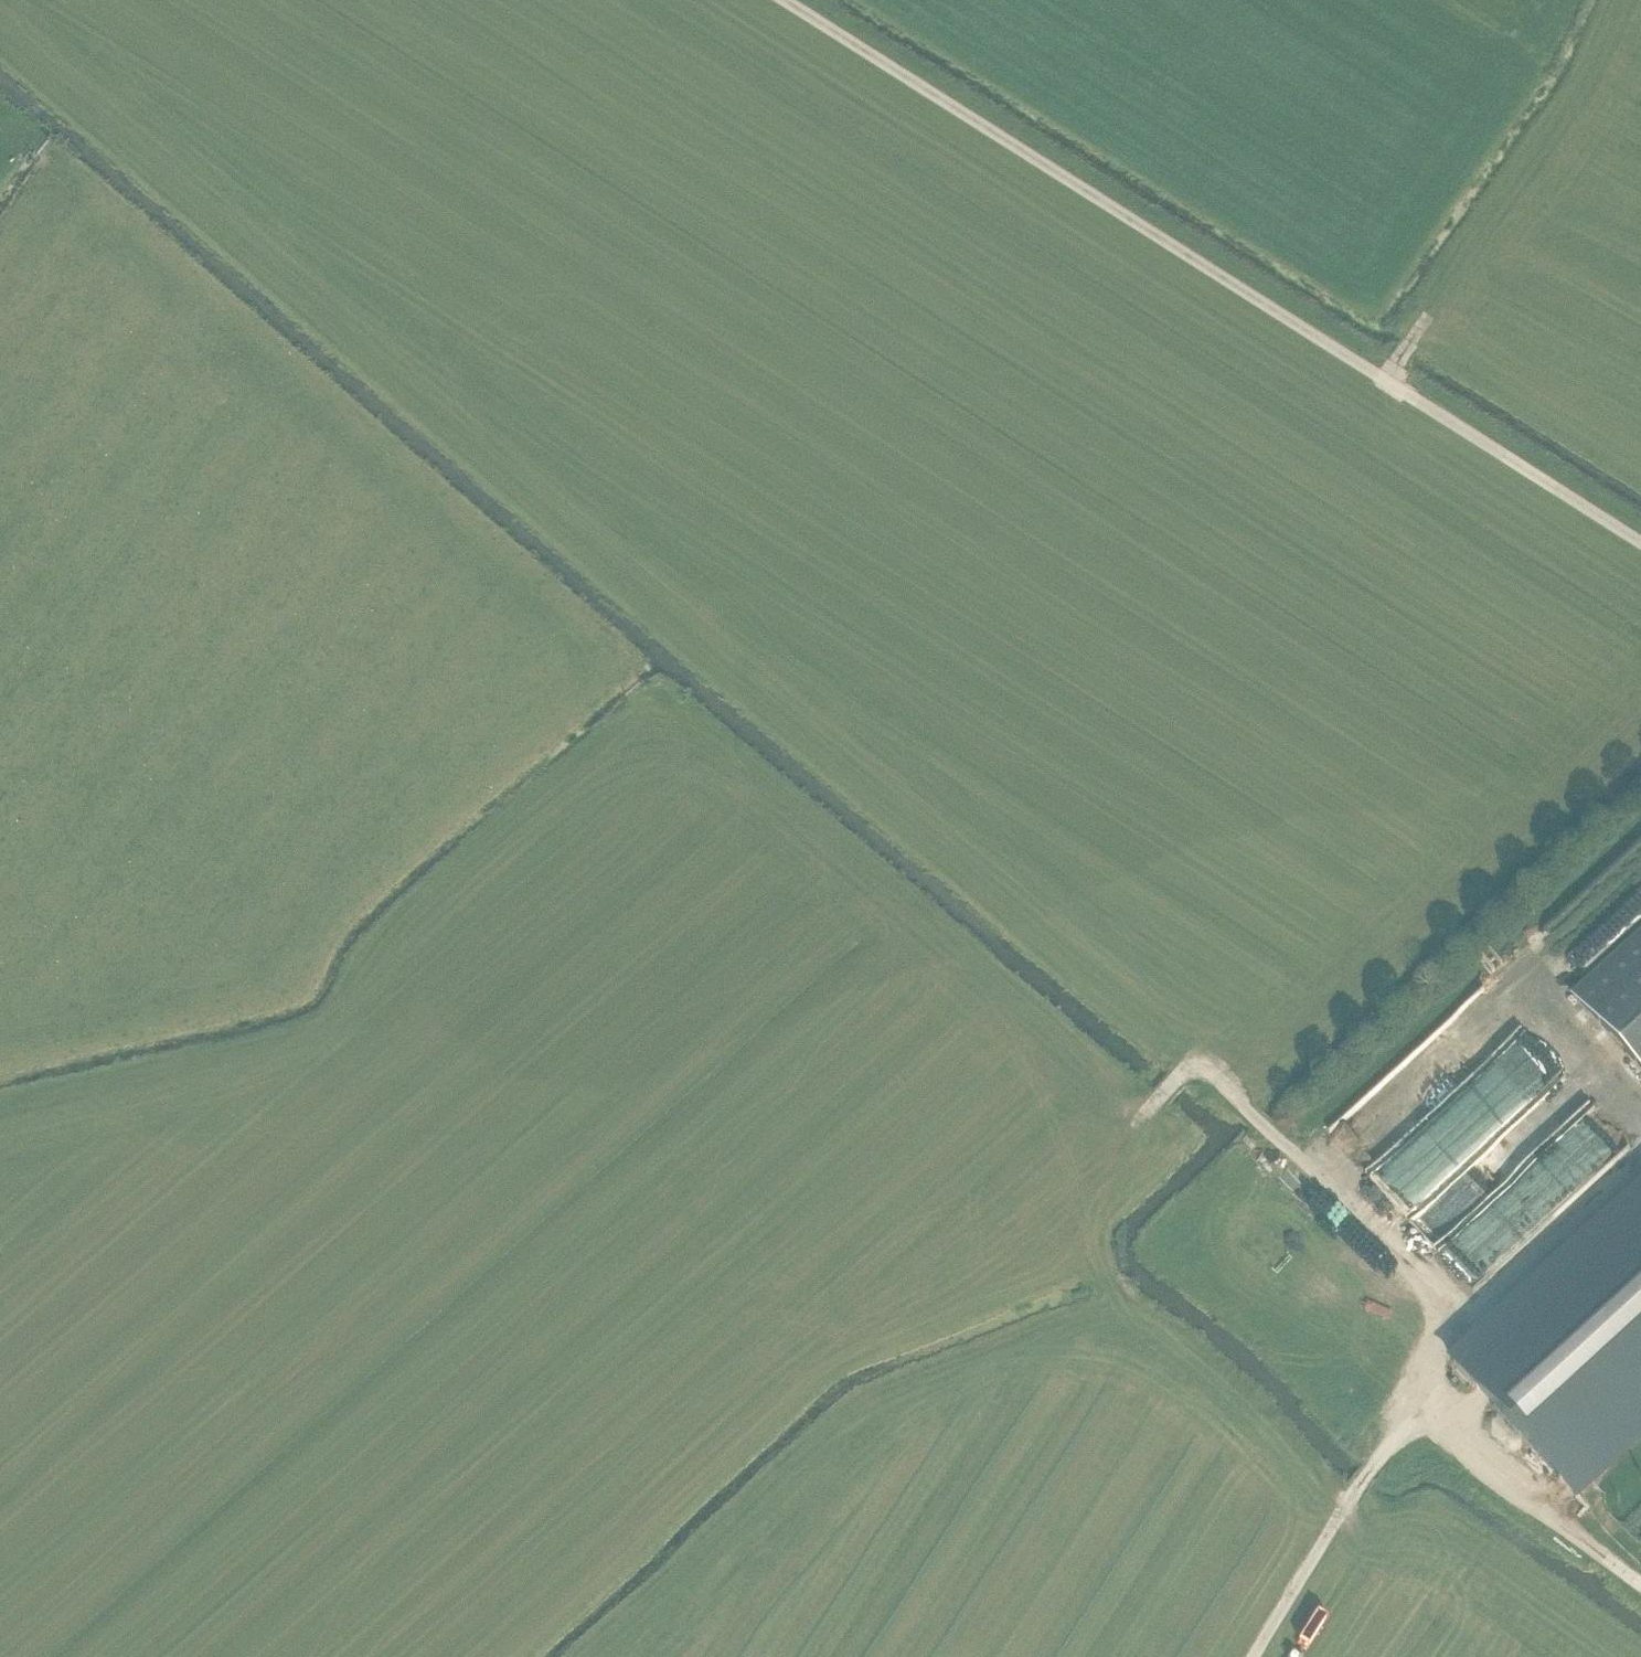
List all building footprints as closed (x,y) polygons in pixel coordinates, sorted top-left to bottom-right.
[(1573,998),(1640,1072),(1640,936),(1573,998)] [(1562,1126),(1588,1097),(1583,1092),(1586,1081),(1569,1066),(1501,1139),(1499,1150),(1505,1156),(1509,1151),(1510,1152),(1531,1157),(1543,1144),(1550,1146),(1547,1156),(1563,1171),(1564,1170),(1590,1177),(1596,1170),(1601,1150),(1604,1147),(1592,1144),(1589,1147),(1585,1163),(1569,1148),(1574,1149),(1562,1139),(1551,1136),(1554,1124),(1562,1126)] [(1481,1161),(1483,1170),(1469,1172),(1472,1193),(1499,1189),(1495,1159),(1481,1161)] [(1449,1356),(1580,1499),(1640,1443),(1640,1181),(1449,1356)]
